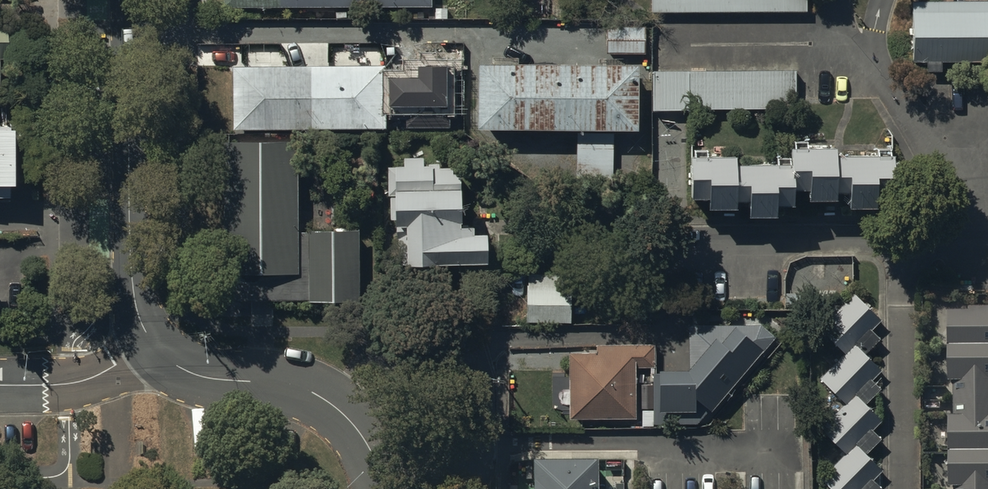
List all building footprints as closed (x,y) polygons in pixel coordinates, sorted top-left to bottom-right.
[(225,9),(431,8),(431,0),(225,0),(225,9)] [(652,15),(812,14),(812,0),(652,0),(652,15)] [(914,5),(915,64),(927,64),(927,74),(942,74),(942,64),(987,63),(987,3),(914,5)] [(8,61),(8,37),(5,37),(5,26),(0,26),(0,61),(8,61)] [(647,26),(607,26),(607,56),(647,56),(647,26)] [(418,77),(389,77),(388,108),(407,108),(407,126),(446,126),(446,66),(418,66),(418,77)] [(291,67),(233,67),(234,131),(386,130),(385,67),(383,67),(291,67)] [(639,70),(480,68),(479,134),(577,135),(576,188),(614,188),(614,134),(638,134),(639,70)] [(796,70),(654,72),(654,111),(797,110),(796,70)] [(11,200),(11,126),(0,126),(0,200),(11,200)] [(695,158),(691,158),(691,200),(709,200),(709,209),(737,209),(737,203),(748,203),(748,217),(776,217),(776,207),(793,207),(793,191),(806,191),(806,202),(837,202),(837,194),(849,194),(849,208),(878,208),(878,195),(894,195),(894,158),(890,158),(890,149),(877,149),(877,156),(836,156),(836,149),(806,149),(806,142),(793,142),(793,150),(791,150),(791,157),(777,158),(777,165),(735,165),(735,157),(706,157),(707,151),(695,151),(695,158)] [(359,297),(358,233),(299,233),(298,145),(224,145),(225,302),(308,301),(308,304),(359,304),(359,297)] [(404,169),(388,169),(388,197),(390,196),(390,205),(396,205),(396,231),(408,231),(408,271),(436,271),(436,268),(488,268),(488,239),(474,239),(474,231),(462,231),(462,166),(429,166),(429,169),(424,168),(424,160),(404,160),(404,169)] [(571,274),(527,274),(527,322),(571,322),(571,274)] [(854,295),(820,330),(845,355),(820,380),(844,405),(820,429),(846,455),(820,481),(828,488),(880,488),(871,480),(880,471),(865,456),(879,442),(871,433),(881,423),(865,407),(881,392),(870,381),(880,371),(866,357),(880,343),(870,333),(881,322),(854,295)] [(950,317),(950,390),(955,390),(955,424),(951,424),(951,488),(987,488),(987,314),(971,314),(971,317),(950,317)] [(761,326),(689,328),(689,374),(654,375),(654,389),(659,389),(659,412),(642,412),(642,427),(697,426),(709,411),(712,414),(776,338),(761,326)] [(597,355),(569,356),(570,421),(636,420),(636,369),(654,369),(654,347),(597,348),(597,355)] [(534,469),(534,488),(598,488),(598,468),(534,469)]
